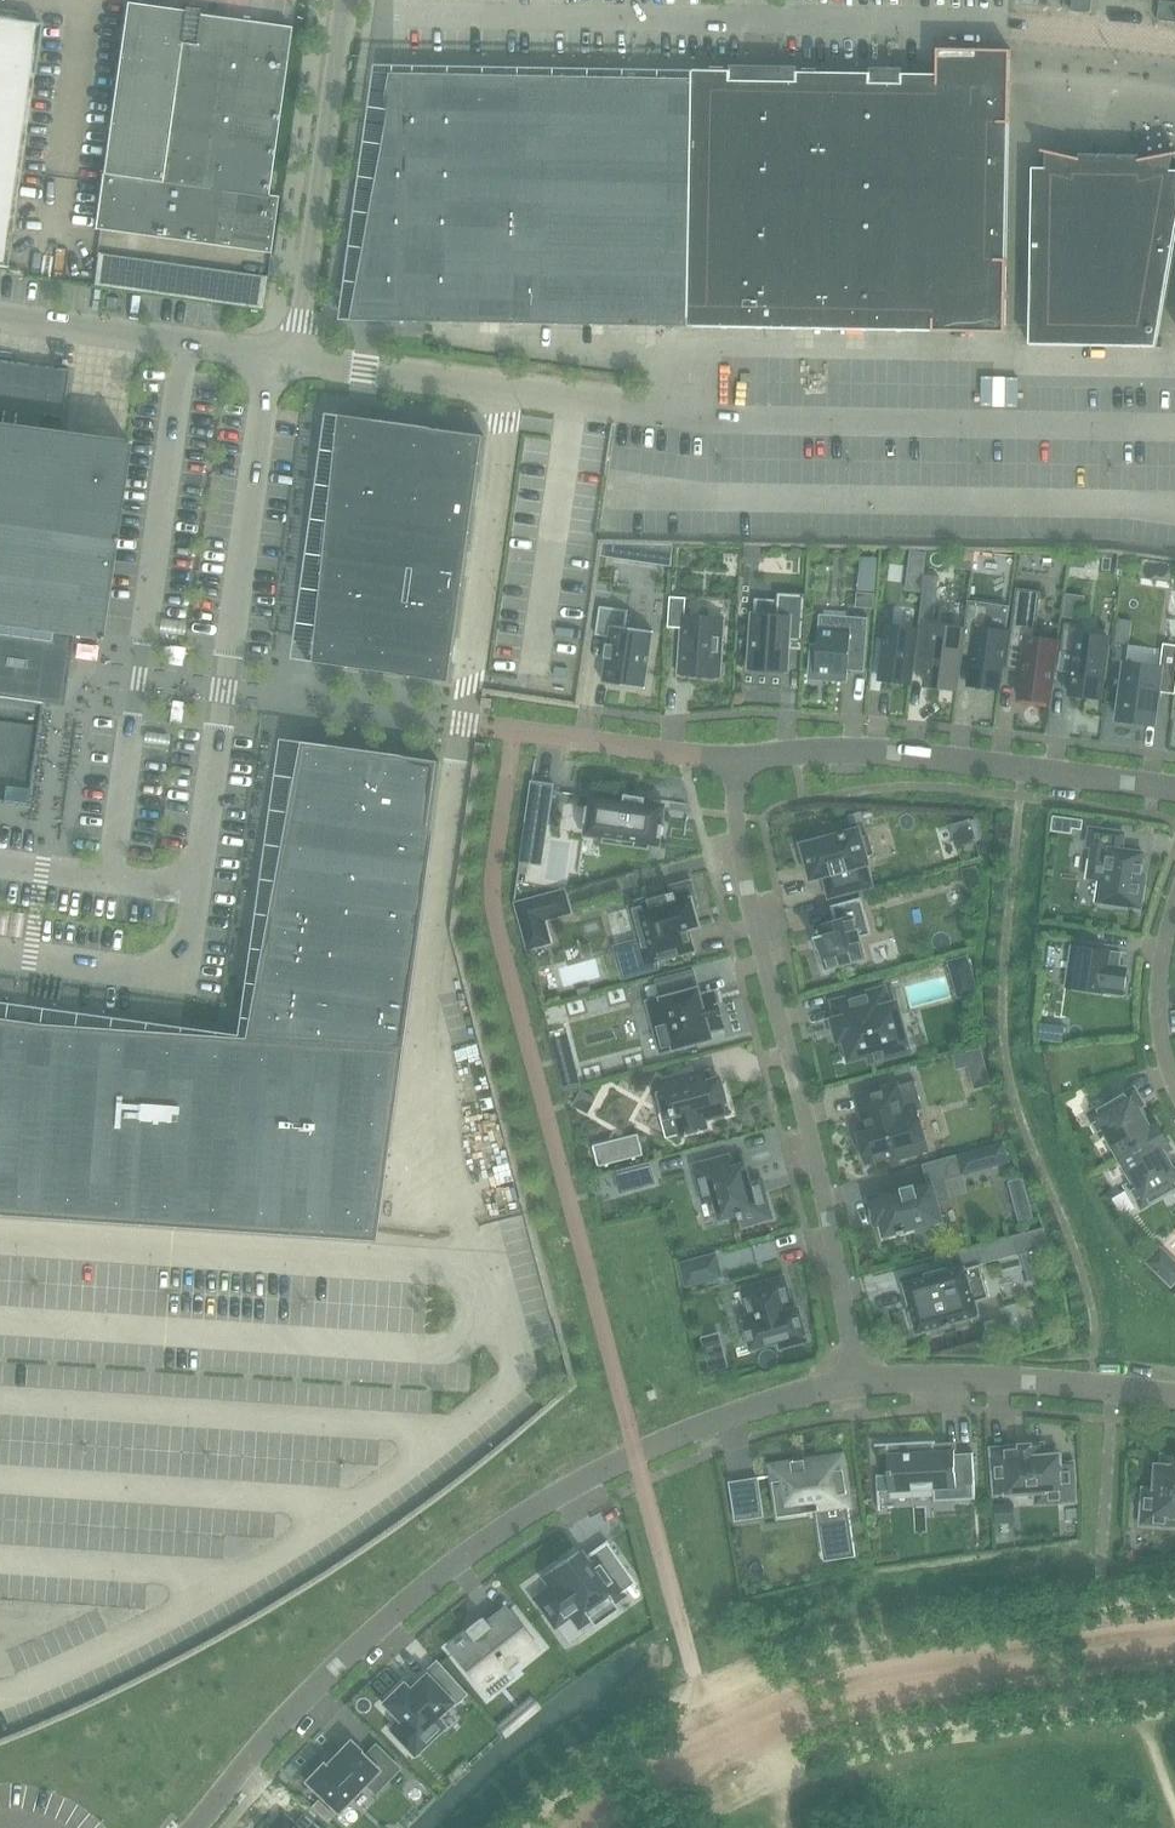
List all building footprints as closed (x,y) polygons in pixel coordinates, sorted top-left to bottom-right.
[(1071,11),(1091,13),(1092,0),(1072,0),(1071,11)] [(1158,20),(1174,22),(1174,2),(1160,0),(1158,20)] [(126,5),(123,29),(95,229),(269,253),(277,197),(267,196),(290,28),(198,15),(199,10),(184,8),(183,13),(126,5)] [(7,267),(40,25),(16,22),(0,20),(0,266),(7,267)] [(556,78),(435,76),(397,75),(346,322),(399,322),(623,326),(652,327),(689,327),(795,329),(814,330),(846,330),(865,331),(1002,333),(1005,333),(1006,333),(1010,117),(1009,117),(1010,91),(1011,84),(1010,84),(1010,58),(1011,58),(1011,51),(1004,51),(978,51),(978,50),(971,50),(971,51),(945,50),(938,49),(938,56),(938,75),(903,75),(903,85),(870,84),(870,74),(798,73),(798,83),(731,81),(731,72),(623,69),(623,80),(556,78)] [(1042,152),(1047,153),(1046,169),(1033,168),(1030,345),(1156,347),(1174,238),(1174,171),(1171,171),(1174,156),(1174,155),(1174,153),(1171,154),(1171,155),(1146,160),(1145,159),(1139,160),(1139,162),(1139,166),(1117,170),(1103,170),(1080,165),(1080,161),(1081,161),(1081,159),(1074,158),(1074,159),(1049,153),(1049,152),(1042,150),(1042,152)] [(98,253),(97,261),(94,285),(262,308),(266,276),(242,273),(98,253)] [(125,441),(124,441),(102,438),(102,437),(99,437),(98,438),(81,435),(81,434),(78,434),(78,435),(65,433),(60,432),(61,432),(57,431),(57,432),(40,430),(40,429),(37,428),(39,415),(42,415),(42,416),(45,417),(45,416),(51,417),(51,418),(53,418),(53,417),(59,418),(59,419),(63,419),(64,411),(63,411),(63,409),(64,409),(65,405),(64,405),(65,396),(66,396),(67,388),(66,388),(66,384),(67,384),(68,380),(67,380),(67,378),(68,378),(69,370),(57,368),(57,369),(49,368),(49,367),(45,366),(45,367),(28,365),(28,364),(16,362),(16,363),(13,363),(14,362),(9,361),(9,362),(7,362),(7,361),(0,360),(0,802),(1,802),(1,804),(13,806),(13,804),(16,804),(15,806),(28,808),(29,803),(28,803),(28,801),(29,801),(30,797),(29,797),(29,795),(30,795),(32,782),(31,782),(31,780),(32,780),(33,772),(32,772),(33,766),(34,766),(35,754),(35,753),(35,749),(36,749),(37,741),(36,741),(36,739),(37,739),(38,735),(37,735),(37,733),(38,733),(40,720),(39,720),(40,714),(41,715),(42,703),(61,705),(65,678),(63,678),(64,669),(66,660),(68,660),(71,636),(73,636),(73,635),(97,638),(96,639),(100,640),(100,636),(99,636),(102,620),(103,620),(103,616),(102,616),(105,600),(106,597),(105,597),(107,581),(108,581),(109,577),(108,577),(110,561),(111,561),(112,558),(111,558),(113,542),(114,542),(115,539),(114,538),(116,522),(117,522),(117,519),(116,519),(119,503),(120,503),(120,499),(119,499),(122,483),(123,483),(123,480),(122,480),(124,464),(125,464),(126,461),(125,460),(127,444),(128,444),(129,441),(125,440),(125,441)] [(308,658),(307,662),(309,662),(310,660),(334,664),(334,666),(451,682),(485,436),(371,420),(368,420),(368,421),(334,417),(335,415),(333,415),(332,419),(334,419),(331,450),(329,450),(329,453),(331,453),(327,485),(326,485),(325,487),(327,488),(324,520),(322,520),(322,522),(323,522),(320,555),(318,554),(318,557),(320,557),(317,589),(315,589),(315,592),(316,592),(313,624),(311,624),(311,626),(313,627),(309,659),(308,658)] [(607,549),(609,534),(582,530),(580,545),(607,549)] [(925,575),(920,618),(934,620),(940,577),(925,575)] [(1022,671),(1019,697),(1051,701),(1058,642),(1035,639),(1041,591),(1017,588),(1006,669),(1022,671)] [(776,616),(755,615),(753,615),(750,668),(787,670),(789,649),(789,641),(804,642),(806,594),(777,592),(777,599),(776,616)] [(670,597),(668,627),(683,628),(680,673),(720,676),(724,618),(686,615),(687,598),(670,597)] [(965,629),(961,654),(972,655),(968,685),(1000,689),(1007,632),(987,629),(990,606),(968,603),(965,629)] [(645,688),(654,631),(626,627),(629,610),(600,606),(596,635),(610,637),(604,683),(645,688)] [(848,670),(865,671),(869,618),(849,617),(848,632),(820,630),(819,629),(818,644),(818,645),(812,644),(810,678),(837,680),(837,674),(847,675),(848,670)] [(1065,622),(1061,651),(1075,653),(1070,694),(1101,698),(1109,638),(1079,634),(1080,625),(1065,622)] [(879,679),(911,683),(918,629),(886,625),(882,658),(879,679)] [(957,689),(961,654),(965,629),(933,625),(925,685),(957,689)] [(1118,719),(1155,724),(1159,691),(1174,693),(1174,645),(1164,643),(1161,666),(1126,662),(1118,719)] [(373,1240),(400,1050),(420,902),(440,761),(324,745),(323,747),(298,744),(298,743),(297,743),(296,744),(297,744),(291,777),(290,776),(289,779),(291,779),(285,811),(283,811),(283,813),(285,814),(279,845),(277,845),(277,848),(278,848),(272,880),(271,880),(270,882),(272,882),(266,914),(264,914),(264,916),(266,917),(260,948),(258,948),(258,951),(259,951),(253,983),(252,983),(251,985),(253,985),(247,1017),(245,1017),(245,1020),(247,1020),(243,1039),(213,1037),(213,1035),(211,1035),(211,1037),(178,1034),(179,1033),(176,1032),(176,1034),(143,1032),(144,1030),(141,1030),(141,1032),(109,1030),(109,1028),(106,1028),(106,1029),(74,1027),(74,1025),(71,1025),(71,1027),(39,1025),(39,1023),(37,1023),(37,1025),(5,1020),(5,1018),(2,1018),(2,1020),(0,1019),(0,1215),(373,1240)] [(532,781),(526,822),(527,822),(549,825),(555,784),(534,781),(532,781)] [(592,796),(587,833),(604,836),(603,839),(603,843),(651,850),(651,846),(652,843),(658,843),(659,837),(662,838),(663,838),(665,825),(664,824),(661,824),(662,817),(663,806),(656,805),(646,804),(646,800),(647,799),(647,797),(625,794),(625,797),(625,801),(592,796)] [(1100,879),(1097,901),(1139,907),(1140,907),(1143,885),(1139,885),(1143,853),(1122,850),(1124,833),(1090,828),(1088,846),(1093,846),(1091,861),(1089,877),(1099,879),(1100,879)] [(803,846),(799,848),(803,865),(808,863),(808,865),(810,865),(813,878),(824,875),(830,897),(872,886),(866,864),(869,864),(866,856),(873,854),(868,836),(862,838),(860,830),(839,835),(838,830),(819,835),(820,840),(803,844),(803,846)] [(694,950),(694,948),(688,929),(699,926),(694,907),(698,906),(691,881),(672,886),(674,894),(671,895),(648,901),(649,902),(631,907),(640,940),(616,947),(624,977),(658,968),(656,961),(694,950)] [(521,925),(571,911),(564,889),(515,902),(521,925)] [(820,949),(826,969),(866,958),(859,936),(857,936),(852,917),(866,913),(861,898),(832,906),(836,920),(814,926),(817,937),(816,937),(819,949),(820,949)] [(1105,992),(1124,995),(1127,977),(1119,976),(1122,953),(1111,952),(1112,951),(1072,945),(1066,987),(1105,993),(1105,992)] [(662,1051),(676,1047),(712,1037),(710,1030),(724,1027),(717,1002),(716,1002),(713,994),(715,994),(714,992),(700,996),(693,971),(657,980),(662,999),(649,1003),(656,1028),(662,1051)] [(850,1054),(851,1058),(870,1053),(871,1060),(890,1055),(888,1048),(907,1043),(896,1004),(888,1006),(883,990),(835,1003),(839,1019),(835,1020),(840,1040),(842,1040),(846,1055),(850,1054)] [(967,1046),(969,1063),(997,1059),(995,1042),(967,1046)] [(575,1063),(559,1067),(564,1089),(581,1085),(575,1063)] [(730,1113),(722,1082),(715,1084),(711,1068),(657,1082),(665,1112),(672,1110),(673,1115),(676,1115),(681,1134),(707,1127),(706,1120),(730,1113)] [(898,1083),(856,1095),(866,1132),(859,1134),(859,1137),(856,1138),(859,1152),(863,1151),(866,1163),(889,1157),(889,1156),(894,1155),(892,1147),(906,1144),(907,1149),(912,1147),(912,1148),(926,1144),(917,1110),(923,1109),(915,1080),(898,1085),(898,1083)] [(1105,1134),(1119,1159),(1163,1133),(1155,1118),(1148,1122),(1139,1107),(1143,1104),(1134,1089),(1089,1114),(1102,1136),(1105,1134)] [(639,1133),(594,1145),(599,1166),(644,1155),(639,1133)] [(1163,1133),(1119,1159),(1133,1183),(1130,1185),(1142,1207),(1174,1188),(1174,1167),(1174,1168),(1165,1152),(1172,1148),(1163,1133)] [(1003,1143),(957,1155),(962,1174),(1008,1161),(1003,1143)] [(695,1166),(700,1186),(711,1183),(721,1219),(740,1214),(741,1219),(743,1219),(744,1224),(772,1217),(765,1193),(754,1196),(745,1163),(732,1167),(729,1156),(695,1166)] [(616,1173),(622,1192),(654,1183),(649,1164),(616,1173)] [(950,1198),(945,1180),(916,1188),(915,1185),(902,1188),(903,1191),(870,1200),(876,1223),(881,1222),(885,1236),(899,1232),(900,1235),(907,1233),(906,1230),(916,1228),(917,1232),(935,1227),(934,1223),(943,1220),(938,1201),(950,1198)] [(1017,1254),(1021,1253),(1029,1251),(1030,1254),(1035,1253),(1034,1250),(1048,1246),(1044,1228),(1012,1237),(1017,1254)] [(721,1275),(716,1254),(681,1264),(687,1285),(721,1275)] [(990,1258),(997,1287),(1007,1284),(1000,1256),(990,1258)] [(1171,1258),(1158,1272),(1172,1285),(1174,1282),(1174,1262),(1171,1258)] [(912,1310),(910,1314),(913,1324),(916,1326),(918,1332),(947,1324),(948,1327),(952,1326),(951,1322),(978,1314),(975,1302),(990,1298),(981,1264),(947,1273),(946,1270),(926,1275),(927,1278),(906,1284),(911,1305),(910,1305),(912,1310)] [(782,1346),(807,1340),(798,1310),(791,1312),(788,1300),(791,1300),(784,1277),(743,1288),(751,1317),(746,1319),(753,1347),(780,1340),(782,1346)] [(936,1440),(875,1443),(876,1446),(887,1445),(889,1474),(877,1474),(879,1509),(880,1509),(879,1491),(934,1488),(935,1501),(976,1499),(973,1452),(955,1453),(955,1450),(935,1451),(935,1443),(936,1442),(936,1440)] [(996,1494),(1036,1491),(1037,1502),(1075,1500),(1072,1464),(1060,1465),(1060,1455),(1043,1456),(1042,1445),(1010,1447),(1010,1448),(993,1449),(996,1494)] [(773,1464),(774,1475),(774,1476),(780,1515),(809,1510),(817,1509),(822,1508),(827,1541),(841,1539),(844,1556),(844,1558),(856,1556),(849,1509),(841,1456),(805,1462),(805,1460),(803,1461),(803,1462),(796,1463),(796,1461),(773,1464)] [(1156,1490),(1144,1490),(1142,1523),(1174,1526),(1174,1457),(1163,1456),(1163,1466),(1158,1466),(1156,1490)] [(734,1508),(736,1516),(735,1517),(735,1520),(739,1520),(739,1519),(761,1516),(759,1504),(736,1508),(734,1508)] [(552,1587),(536,1598),(555,1625),(571,1613),(579,1625),(588,1619),(594,1627),(618,1609),(613,1601),(622,1595),(622,1594),(637,1583),(607,1540),(605,1541),(606,1543),(591,1554),(593,1557),(586,1562),(578,1551),(543,1575),(552,1587)] [(455,1643),(449,1648),(479,1686),(504,1666),(507,1670),(508,1669),(518,1661),(535,1648),(505,1610),(487,1624),(484,1620),(481,1617),(464,1630),(467,1634),(461,1638),(455,1643)] [(403,1684),(383,1703),(401,1721),(392,1729),(391,1730),(406,1745),(435,1717),(450,1703),(454,1706),(467,1694),(438,1662),(425,1675),(409,1690),(406,1687),(403,1684)] [(511,1715),(497,1727),(504,1735),(518,1723),(511,1715)] [(322,1764),(306,1781),(337,1812),(364,1784),(374,1794),(400,1768),(375,1744),(363,1756),(349,1743),(326,1767),(322,1764)] [(304,1812),(293,1825),(282,1816),(271,1827),(322,1827),(304,1812)]
